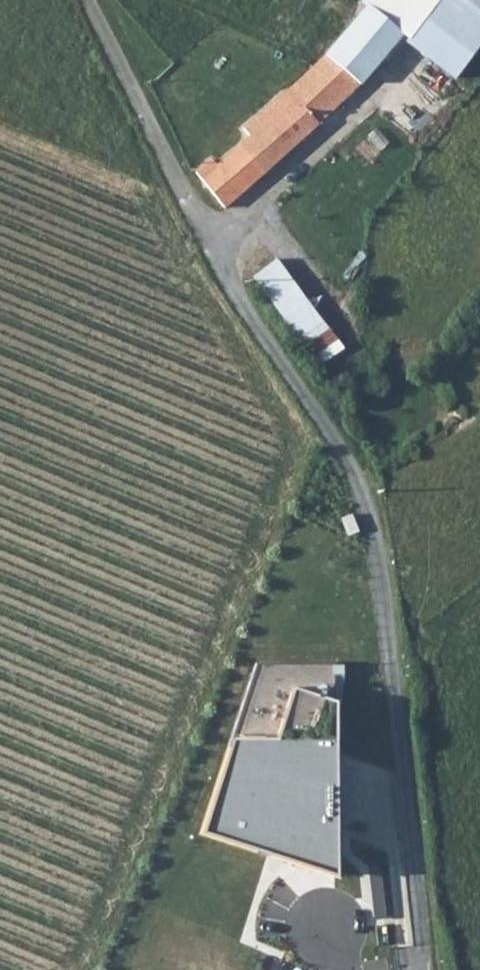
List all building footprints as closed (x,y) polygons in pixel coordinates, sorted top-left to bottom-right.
[(357,17),(367,5),(361,0),(353,0),(346,8),(357,17)] [(445,36),(460,15),(472,0),(361,0),(367,5),(401,35),(394,44),(422,66),(445,36)] [(401,35),(367,5),(357,17),(353,21),(345,30),(339,38),(373,68),(394,44),(401,35)] [(343,12),(335,22),(345,30),(353,21),(343,12)] [(216,166),(201,180),(224,207),(263,174),(317,124),(358,85),(373,68),(339,38),(331,46),(321,37),(313,46),(324,55),(286,92),(252,123),(258,130),(252,137),(250,135),(216,166)] [(210,159),(195,172),(201,180),(216,166),(210,159)] [(321,320),(277,260),(252,277),(268,300),(299,343),(321,371),(345,354),(321,320)] [(258,666),(234,740),(275,740),(291,689),(335,702),(335,666),(258,666)] [(234,740),(203,835),(335,877),(335,702),(291,689),(275,740),(234,740)]
